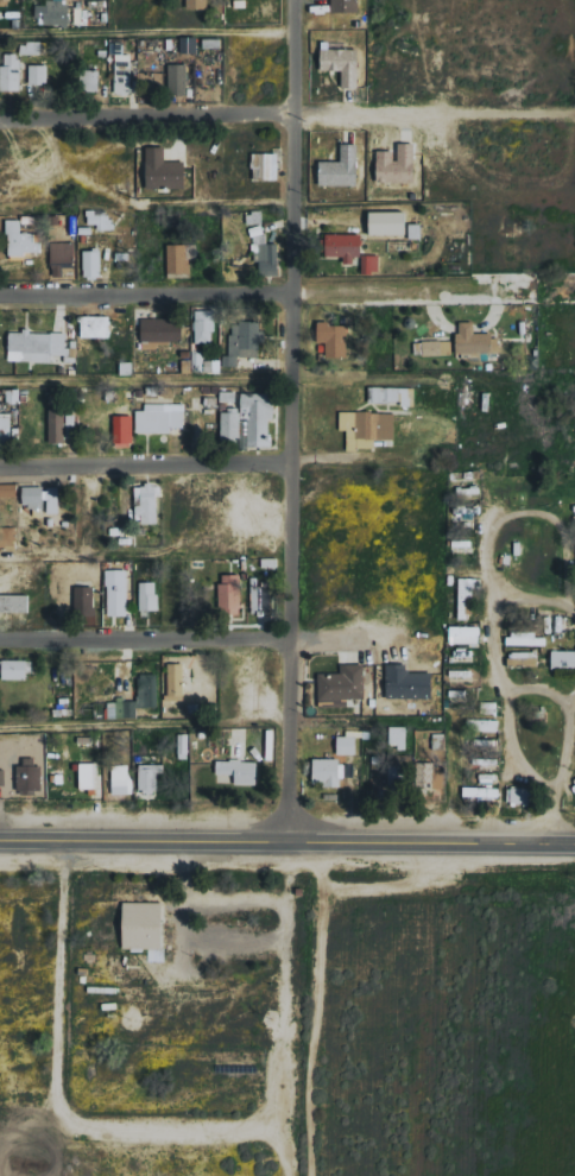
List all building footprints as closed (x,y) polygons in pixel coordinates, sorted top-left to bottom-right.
[(188,8),(208,8),(208,0),(188,0),(188,8)] [(333,12),(358,12),(357,0),(332,0),(333,12)] [(70,26),(70,3),(36,2),(36,17),(44,18),(44,25),(70,26)] [(182,53),(198,53),(199,36),(182,36),(182,53)] [(360,49),(322,48),(322,70),(343,70),(343,87),(359,87),(360,49)] [(1,65),(1,90),(20,90),(21,53),(5,53),(5,65),(1,65)] [(116,93),(131,93),(132,54),(116,54),(116,93)] [(30,84),(48,84),(48,64),(30,65),(30,84)] [(170,94),(188,95),(189,64),(170,64),(170,94)] [(100,70),(82,70),(82,91),(100,91),(100,70)] [(378,150),(378,181),(416,182),(416,143),(397,142),(397,151),(378,150)] [(320,161),(320,186),(359,185),(358,143),(342,144),(342,161),(320,161)] [(166,147),(147,147),(148,188),(187,187),(186,161),(166,161),(166,147)] [(279,152),(253,153),(254,180),(279,179),(279,152)] [(112,230),(112,209),(88,210),(89,224),(98,224),(98,230),(112,230)] [(371,235),(407,234),(406,211),(370,212),(371,235)] [(280,275),(279,243),(265,243),(265,212),(248,212),(248,226),(253,225),(253,262),(261,262),(261,275),(280,275)] [(35,233),(22,232),(22,220),(9,219),(8,254),(41,255),(42,241),(34,241),(35,233)] [(409,238),(422,238),(422,224),(410,223),(409,238)] [(360,234),(327,233),(327,256),(344,256),(344,264),(360,264),(360,234)] [(51,243),(52,275),(75,275),(74,242),(51,243)] [(189,244),(168,244),(169,274),(189,273),(189,244)] [(101,250),(85,250),(85,278),(102,278),(101,250)] [(380,255),(363,255),(363,272),(379,273),(380,255)] [(215,310),(195,310),(196,343),(216,342),(215,310)] [(110,337),(110,316),(83,316),(82,337),(110,337)] [(143,342),(183,341),(183,318),(143,319),(143,342)] [(262,357),(262,321),(231,321),(231,355),(224,355),(224,366),(239,366),(239,356),(262,357)] [(500,352),(500,334),(476,335),(475,321),(458,322),(459,354),(500,352)] [(348,357),(349,324),(319,322),(318,342),(327,342),(327,357),(348,357)] [(10,331),(9,361),(52,362),(52,355),(68,355),(69,333),(10,331)] [(453,340),(415,341),(416,355),(453,355),(453,340)] [(222,360),(206,360),(206,371),(221,371),(222,360)] [(370,402),(403,402),(403,406),(416,406),(416,387),(370,387),(370,402)] [(8,402),(20,403),(20,390),(8,390),(8,402)] [(186,404),(146,404),(146,410),(137,410),(137,433),(172,433),(172,428),(186,428),(186,404)] [(50,443),(66,442),(66,408),(50,409),(50,443)] [(396,412),(341,411),(341,430),(348,430),(348,448),(376,449),(376,439),(395,439),(396,412)] [(0,413),(0,440),(12,439),(12,413),(0,413)] [(129,417),(115,418),(115,440),(130,440),(129,417)] [(0,484),(0,498),(19,497),(18,483),(0,484)] [(159,523),(158,484),(136,485),(136,497),(139,497),(139,515),(143,515),(143,524),(159,523)] [(24,507),(45,507),(45,486),(24,487),(24,507)] [(127,569),(105,570),(106,616),(128,615),(127,569)] [(242,575),(221,574),(220,612),(241,613),(242,575)] [(474,600),(474,579),(461,578),(460,618),(466,618),(467,600),(474,600)] [(141,613),(158,613),(158,581),(140,582),(141,613)] [(253,585),(254,615),(273,614),(272,585),(253,585)] [(75,613),(94,614),(96,586),(76,586),(75,613)] [(451,643),(481,643),(481,627),(451,627),(451,643)] [(537,632),(510,631),(510,645),(547,646),(547,637),(537,637),(537,632)] [(553,651),(553,668),(574,667),(574,650),(553,651)] [(510,666),(538,665),(538,652),(510,652),(510,666)] [(1,679),(28,680),(29,660),(1,659),(1,679)] [(185,664),(169,663),(168,700),(184,700),(185,664)] [(433,672),(408,672),(408,663),(387,664),(388,699),(433,698),(433,672)] [(365,664),(341,664),(342,673),(319,673),(320,700),(365,700),(365,664)] [(159,707),(159,674),(139,674),(140,701),(108,701),(109,718),(139,718),(138,707),(159,707)] [(500,731),(500,719),(472,719),(472,731),(500,731)] [(407,726),(390,727),(391,748),(408,748),(407,726)] [(358,754),(359,731),(347,731),(347,737),(339,736),(338,754),(358,754)] [(179,758),(189,758),(190,734),(180,733),(179,758)] [(434,748),(445,748),(445,734),(434,733),(434,748)] [(20,791),(41,790),(40,758),(19,758),(20,791)] [(343,787),(344,759),(315,758),(315,782),(325,782),(325,787),(343,787)] [(258,761),(218,760),(218,774),(236,774),(236,784),(258,784),(258,761)] [(96,763),(81,763),(81,789),(96,788),(96,763)] [(141,792),(159,792),(159,775),(166,775),(165,764),(140,764),(141,792)] [(114,794),(130,794),(130,767),(113,767),(114,794)] [(508,803),(533,804),(533,788),(508,787),(508,803)] [(500,798),(500,788),(464,788),(464,798),(500,798)] [(118,949),(119,905),(156,905),(156,949),(118,949)]
